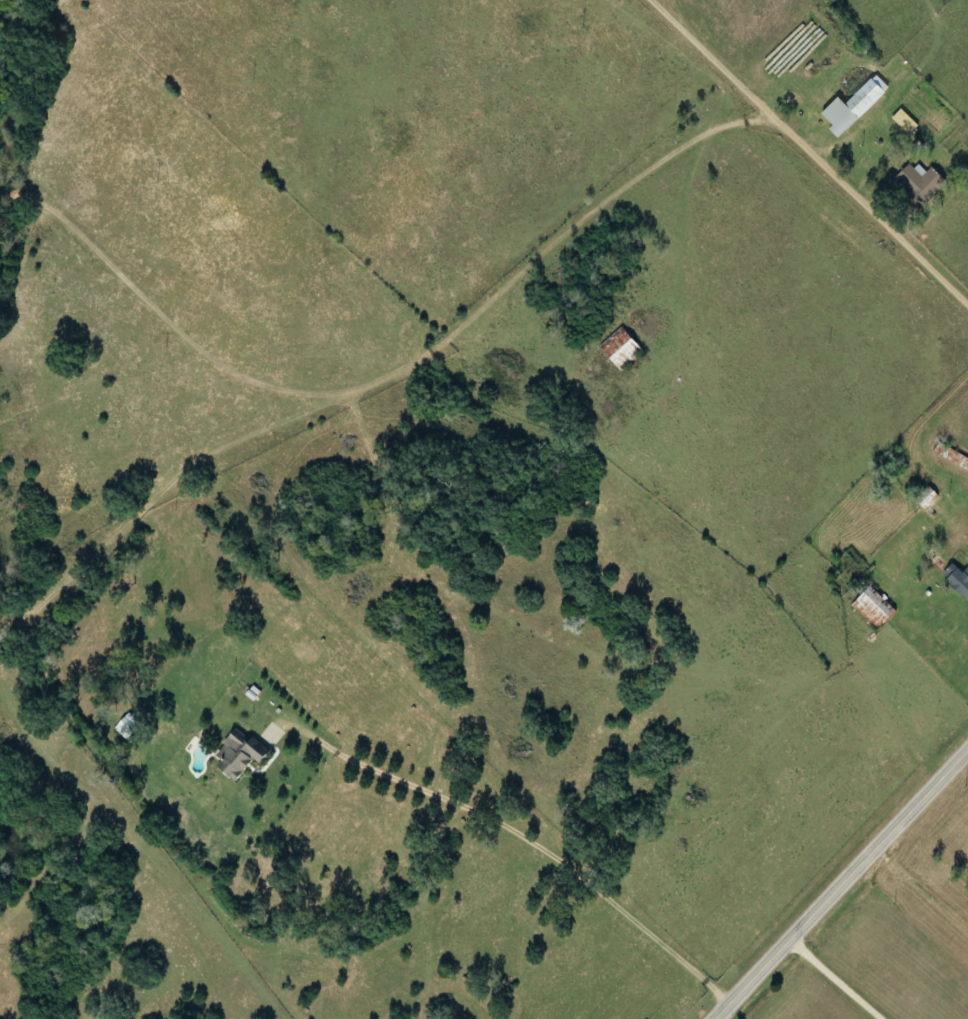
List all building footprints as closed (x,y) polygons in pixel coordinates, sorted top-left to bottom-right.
[(841,104),(833,97),(817,114),(828,125),(824,128),(835,138),(885,87),(871,74),(841,104)] [(891,177),(917,205),(942,182),(928,167),(917,177),(905,164),(891,177)] [(922,508),(928,500),(920,494),(914,503),(922,508)] [(958,573),(948,564),(937,576),(964,602),(967,598),(967,563),(958,573)] [(872,630),(891,611),(866,586),(847,605),(872,630)] [(265,752),(234,727),(211,755),(217,760),(212,766),(231,781),(249,758),(256,764),(265,752)]
